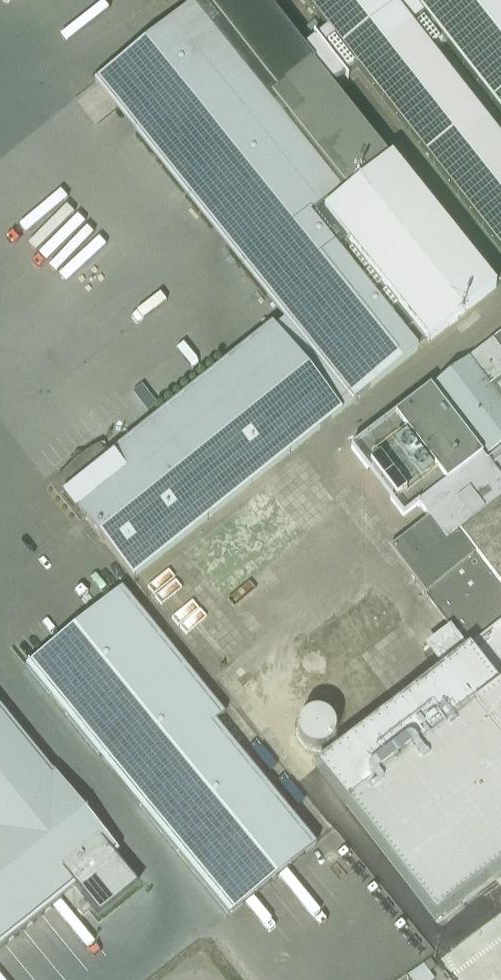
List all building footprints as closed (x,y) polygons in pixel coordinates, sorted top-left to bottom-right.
[(62,497),(75,513),(77,511),(81,516),(99,539),(100,538),(105,544),(104,545),(133,581),(134,580),(134,579),(354,402),(355,403),(356,403),(355,401),(417,351),(417,350),(427,342),(428,343),(495,288),(391,159),(389,160),(332,88),(355,70),(433,167),(500,251),(500,141),(487,123),(433,54),(445,44),(500,115),(500,0),(400,0),(395,5),(391,0),(302,0),(327,31),(303,49),(265,0),(198,0),(97,81),(287,318),(275,328),(272,324),(110,454),(113,458),(109,461),(103,466),(96,457),(69,478),(77,487),(72,491),(67,496),(66,494),(62,497)] [(352,450),(366,468),(381,458),(405,489),(390,500),(402,517),(418,506),(428,519),(390,549),(467,650),(500,624),(500,335),(483,349),(366,438),(352,450)] [(38,658),(26,668),(99,757),(139,807),(228,917),(316,846),(215,722),(225,715),(122,589),(113,597),(38,658)] [(321,774),(346,807),(345,807),(347,810),(348,809),(434,922),(500,870),(500,624),(467,650),(412,693),(418,700),(321,774)] [(90,893),(111,918),(149,886),(130,858),(132,856),(0,703),(0,970),(90,893)]
